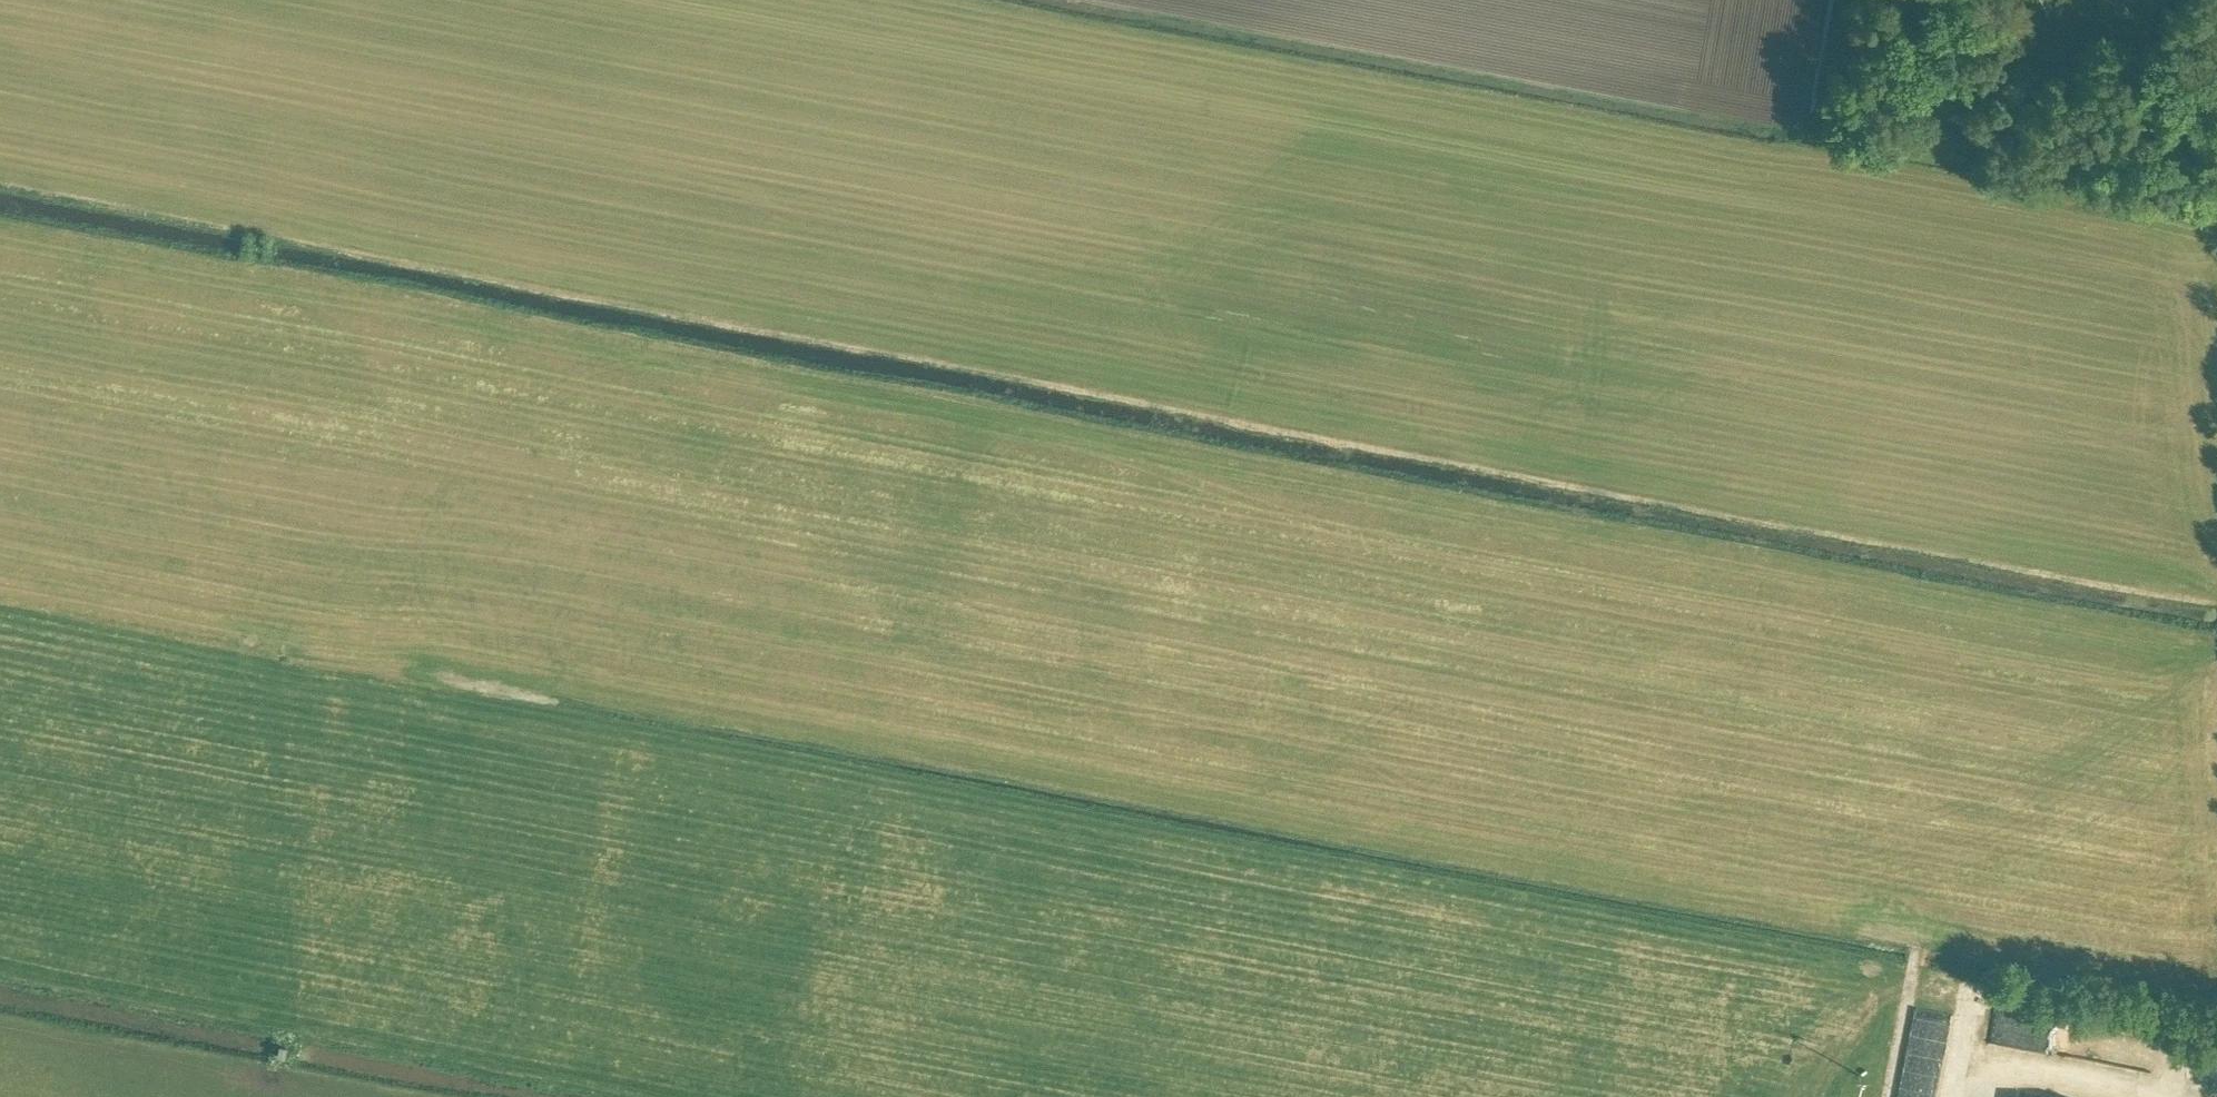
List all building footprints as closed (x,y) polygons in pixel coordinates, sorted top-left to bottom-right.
[(1949,1020),(1911,1012),(1894,1096),(1900,1096),(1917,1096),(1919,1091),(1934,1094),(1949,1020)]
